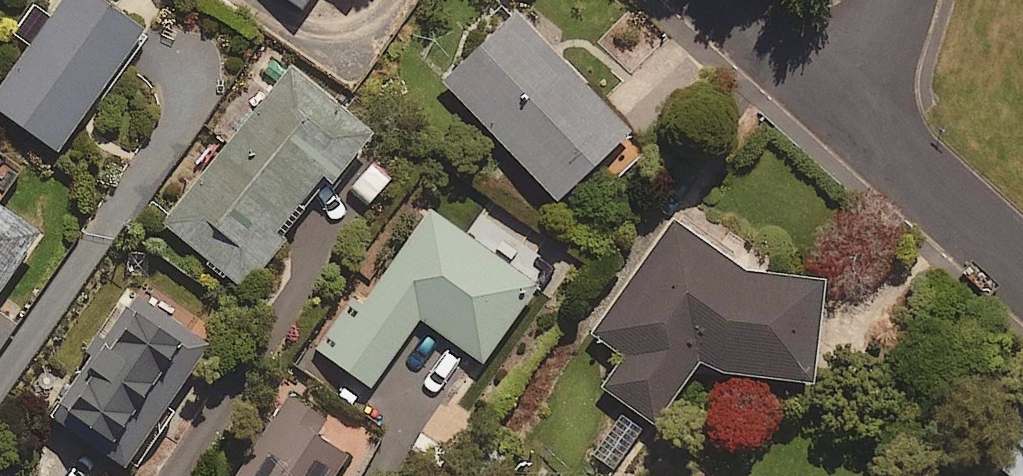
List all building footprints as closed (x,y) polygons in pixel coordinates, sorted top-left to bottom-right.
[(118,0),(57,0),(0,83),(0,104),(57,144),(145,18),(118,0)] [(628,121),(515,6),(443,77),(556,192),(628,121)] [(367,123),(289,62),(165,220),(243,282),(367,123)] [(15,170),(0,160),(0,193),(15,170)] [(38,221),(0,196),(0,278),(38,221)] [(537,277),(429,202),(364,297),(356,292),(318,347),(370,383),(419,313),(482,357),(537,277)] [(600,382),(655,419),(699,354),(716,363),(810,372),(824,268),(748,260),(673,210),(593,329),(622,349),(600,382)] [(210,333),(133,281),(49,407),(126,459),(210,333)] [(16,319),(0,308),(0,344),(16,319)] [(322,431),(332,415),(289,388),(233,475),(319,475),(341,442),(322,431)] [(985,427),(1004,475),(1018,475),(1022,474),(1022,412),(985,427)] [(641,427),(620,413),(594,453),(615,467),(641,427)]
